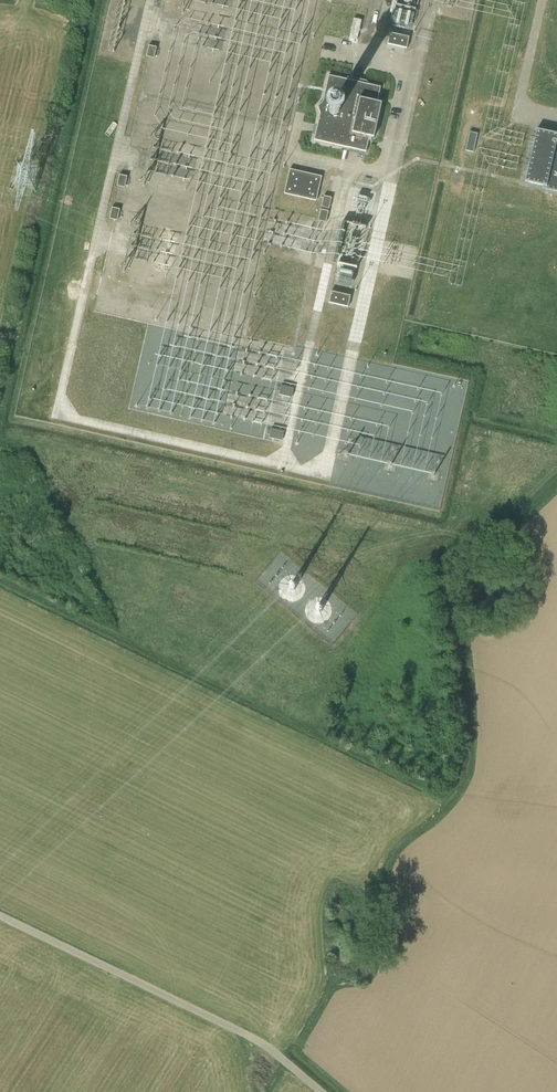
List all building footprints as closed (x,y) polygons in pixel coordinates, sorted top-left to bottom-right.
[(354,18),(349,38),(357,40),(361,20),(354,18)] [(406,48),(409,37),(390,33),(387,44),(406,48)] [(149,46),(146,57),(154,58),(156,47),(149,46)] [(345,79),(328,75),(322,101),(317,107),(320,114),(314,140),(366,152),(369,137),(373,138),(381,103),(376,102),(381,87),(369,84),(366,81),(348,77),(345,79)] [(537,129),(537,131),(536,135),(533,144),(528,171),(526,177),(525,181),(529,182),(536,184),(542,185),(544,188),(556,191),(556,131),(554,133),(537,129)] [(473,152),(477,134),(470,132),(466,150),(473,152)] [(316,201),(321,176),(290,169),(284,193),(316,201)] [(120,175),(117,186),(125,188),(127,176),(120,175)] [(324,197),(321,207),(329,209),(331,198),(324,196),(324,197)] [(120,209),(112,208),(109,219),(117,221),(120,209)] [(320,210),(318,221),(326,222),(328,211),(320,210)] [(349,255),(341,255),(342,247),(340,247),(340,253),(332,252),(331,266),(349,266),(349,255)] [(347,307),(350,296),(332,292),(329,303),(347,307)] [(293,389),(281,386),(279,395),(291,398),(293,389)] [(283,431),(271,429),(269,438),(281,441),(283,431)]
